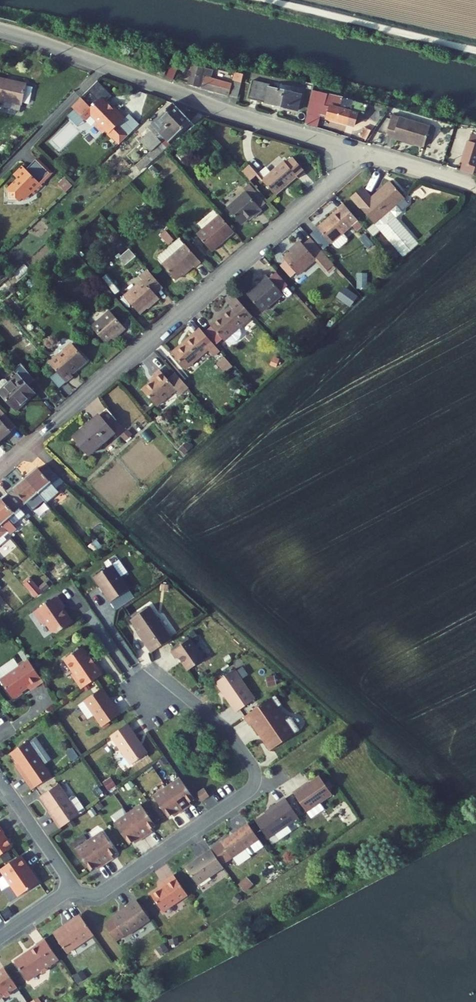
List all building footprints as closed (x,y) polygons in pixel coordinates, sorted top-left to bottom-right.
[(173,80),(178,68),(171,65),(166,77),(173,80)] [(202,88),(228,95),(232,79),(225,77),(223,82),(205,77),(203,77),(203,76),(201,76),(202,74),(209,76),(211,71),(212,68),(208,67),(208,70),(201,68),(193,66),(188,84),(199,87),(201,79),(204,80),(202,88)] [(27,85),(0,79),(0,99),(5,100),(3,107),(20,111),(22,104),(24,97),(31,98),(33,91),(26,89),(27,85)] [(238,97),(241,83),(235,81),(231,96),(238,97)] [(298,110),(301,94),(269,87),(270,85),(252,81),(248,99),(266,103),(266,104),(298,110)] [(353,100),(313,90),(307,114),(311,115),(309,125),(319,128),(322,118),(328,119),(356,125),(359,113),(358,113),(360,103),(353,101),(353,100)] [(104,132),(105,132),(107,130),(110,133),(113,137),(120,144),(130,134),(120,123),(125,117),(115,106),(112,109),(109,105),(109,103),(102,96),(94,104),(94,103),(92,106),(91,107),(81,98),(71,107),(85,120),(91,114),(98,122),(97,123),(96,124),(96,125),(96,126),(102,132),(103,132),(104,132)] [(30,106),(31,98),(24,97),(22,104),(30,106)] [(182,113),(173,103),(151,124),(151,125),(148,128),(151,132),(141,141),(150,152),(162,142),(157,137),(182,113)] [(120,123),(130,134),(140,124),(129,113),(125,117),(120,123)] [(194,126),(182,113),(157,137),(162,142),(150,152),(136,165),(140,170),(166,147),(165,146),(182,131),(185,134),(194,126)] [(424,147),(431,127),(393,115),(386,135),(424,147)] [(365,127),(361,136),(368,140),(372,130),(365,127)] [(474,174),(475,166),(475,135),(468,133),(460,171),(474,174)] [(263,180),(275,195),(297,176),(299,178),(306,172),(293,157),(286,163),(284,161),(263,180)] [(37,159),(26,169),(42,185),(53,174),(37,159)] [(26,169),(22,165),(13,175),(17,178),(7,189),(10,192),(10,198),(16,198),(19,201),(30,191),(34,195),(43,186),(42,185),(26,169)] [(250,165),(242,171),(250,181),(258,175),(250,165)] [(71,186),(66,180),(60,185),(66,191),(71,186)] [(391,182),(381,190),(382,191),(392,183),(391,182)] [(404,198),(392,183),(382,191),(381,190),(371,198),(362,188),(351,197),(374,223),(366,229),(373,237),(381,231),(404,257),(419,244),(396,218),(403,212),(396,205),(404,198)] [(255,216),(262,210),(246,192),(227,208),(241,224),(248,219),(253,214),(254,216),(255,216)] [(359,221),(344,204),(337,209),(338,210),(317,228),(331,244),(352,225),(357,231),(362,227),(358,222),(359,221)] [(225,240),(235,232),(220,215),(197,235),(211,250),(224,239),(225,240)] [(173,238),(167,231),(161,237),(167,243),(173,238)] [(334,265),(311,238),(303,244),(300,241),(289,251),(291,253),(288,255),(284,259),(298,275),(316,259),(327,272),(334,265)] [(185,245),(180,239),(172,245),(178,251),(185,245)] [(212,252),(225,240),(224,239),(211,250),(212,252)] [(194,267),(201,261),(186,244),(185,245),(178,251),(172,245),(160,257),(160,260),(163,264),(162,265),(176,280),(182,274),(192,265),(194,267)] [(137,256),(130,248),(119,257),(126,265),(137,256)] [(184,276),(194,267),(192,265),(182,274),(184,276)] [(155,293),(163,287),(148,270),(140,277),(143,280),(125,296),(140,314),(147,307),(159,297),(155,293)] [(277,272),(269,278),(281,292),(289,285),(277,272)] [(281,292),(269,278),(267,275),(260,281),(262,283),(247,295),(262,312),(283,294),(281,292)] [(95,281),(92,276),(86,280),(90,284),(95,281)] [(352,292),(346,288),(341,294),(347,299),(352,292)] [(158,301),(160,299),(159,297),(147,307),(149,309),(158,301)] [(252,316),(237,298),(229,305),(231,307),(210,325),(224,341),(225,340),(226,342),(231,343),(235,342),(240,338),(241,334),(240,330),(239,328),(252,316)] [(110,310),(92,327),(106,343),(112,338),(118,333),(119,334),(126,329),(110,310)] [(186,369),(208,350),(213,356),(219,351),(200,328),(171,353),(186,369)] [(72,343),(49,363),(66,382),(73,376),(72,374),(87,361),(72,343)] [(28,386),(34,380),(21,363),(13,371),(18,376),(10,384),(6,380),(2,380),(0,382),(0,392),(0,393),(16,410),(34,393),(28,386)] [(180,395),(188,388),(175,373),(168,380),(159,370),(153,376),(155,379),(151,383),(142,390),(148,397),(156,407),(176,390),(180,395)] [(16,426),(0,408),(0,441),(16,426)] [(115,432),(110,426),(117,420),(107,408),(74,437),(89,455),(115,432)] [(127,431),(122,436),(126,440),(131,435),(127,431)] [(190,448),(186,443),(180,449),(185,453),(190,448)] [(64,481),(45,465),(39,470),(37,468),(25,478),(38,493),(46,503),(59,492),(56,488),(64,481)] [(25,478),(8,493),(20,508),(38,493),(25,478)] [(8,493),(0,500),(0,520),(11,533),(11,534),(17,529),(13,525),(26,514),(20,508),(8,493)] [(7,540),(5,537),(9,533),(10,534),(11,533),(0,520),(0,545),(7,540)] [(96,541),(88,547),(95,554),(102,548),(96,541)] [(111,602),(129,589),(112,564),(95,576),(106,592),(104,593),(111,602)] [(30,584),(27,587),(36,597),(41,592),(31,579),(28,582),(30,584)] [(45,581),(40,586),(43,591),(49,586),(45,581)] [(72,621),(66,613),(65,613),(61,608),(65,606),(57,596),(34,612),(42,623),(45,621),(52,631),(56,632),(72,621)] [(149,607),(147,608),(133,619),(130,621),(148,645),(146,646),(152,653),(172,639),(149,607)] [(133,619),(147,608),(146,607),(132,617),(133,619)] [(205,659),(190,639),(172,652),(176,658),(178,657),(188,671),(205,659)] [(82,647),(66,658),(66,662),(73,673),(73,676),(82,689),(95,680),(102,675),(95,665),(94,665),(93,665),(89,660),(90,659),(82,647)] [(29,660),(0,680),(13,699),(23,693),(22,692),(28,687),(30,690),(44,681),(31,663),(29,660)] [(256,699),(234,669),(216,682),(237,712),(256,699)] [(112,703),(102,689),(86,699),(86,703),(93,713),(92,716),(101,728),(120,714),(113,703),(112,703)] [(282,704),(276,696),(272,698),(278,707),(282,704)] [(272,698),(244,717),(250,726),(252,725),(259,736),(261,734),(265,739),(264,742),(266,747),(270,747),(272,750),(300,730),(290,716),(286,719),(278,707),(272,698)] [(148,753),(128,724),(111,736),(131,765),(148,753)] [(52,776),(28,741),(11,753),(18,764),(22,770),(20,771),(33,790),(52,776)] [(300,788),(293,793),(306,812),(307,811),(311,817),(324,809),(320,803),(332,794),(320,776),(309,783),(301,789),(300,788)] [(195,800),(180,778),(167,787),(183,811),(189,807),(188,804),(190,803),(195,800)] [(55,821),(60,828),(74,819),(85,811),(76,797),(72,797),(68,800),(58,785),(57,785),(53,788),(40,797),(49,811),(56,821),(55,821)] [(183,811),(167,787),(154,797),(168,818),(173,815),(175,813),(177,815),(183,811)] [(204,788),(196,793),(202,801),(209,796),(204,788)] [(104,796),(100,789),(95,792),(100,798),(104,796)] [(287,826),(299,818),(285,798),(274,806),(275,807),(265,814),(255,821),(268,839),(275,834),(287,826)] [(155,826),(141,805),(128,814),(144,838),(150,834),(148,831),(151,830),(155,826)] [(138,842),(144,838),(128,814),(124,808),(110,818),(129,845),(134,841),(136,840),(138,842)] [(263,846),(248,824),(211,850),(222,865),(233,857),(246,848),(249,853),(253,853),(263,846)] [(291,832),(287,826),(275,834),(279,840),(291,832)] [(4,834),(5,834),(0,827),(0,856),(13,847),(4,834)] [(117,853),(102,832),(89,841),(105,865),(111,861),(110,858),(112,856),(117,853)] [(99,869),(105,865),(89,841),(75,850),(90,872),(95,868),(97,867),(99,869)] [(246,848),(233,857),(238,865),(252,856),(249,853),(246,848)] [(222,865),(211,850),(186,867),(198,885),(223,867),(222,865)] [(20,856),(0,870),(12,887),(14,888),(20,896),(39,882),(32,873),(30,873),(28,869),(29,868),(20,856)] [(151,894),(163,912),(187,895),(174,875),(162,883),(164,885),(151,894)] [(251,893),(248,882),(242,884),(244,894),(251,893)] [(237,904),(241,897),(237,894),(233,901),(237,904)] [(125,910),(104,924),(116,941),(125,935),(125,937),(150,920),(136,900),(124,908),(125,910)] [(12,914),(8,908),(2,913),(6,919),(12,914)] [(84,921),(80,915),(53,933),(67,954),(94,936),(84,921)] [(59,960),(45,939),(37,945),(37,946),(30,951),(30,952),(25,956),(24,955),(14,961),(28,981),(40,973),(42,973),(48,970),(48,967),(59,960)] [(169,950),(164,944),(157,949),(161,955),(169,950)] [(5,969),(0,972),(0,998),(2,996),(6,997),(10,994),(10,991),(17,987),(5,969)]
